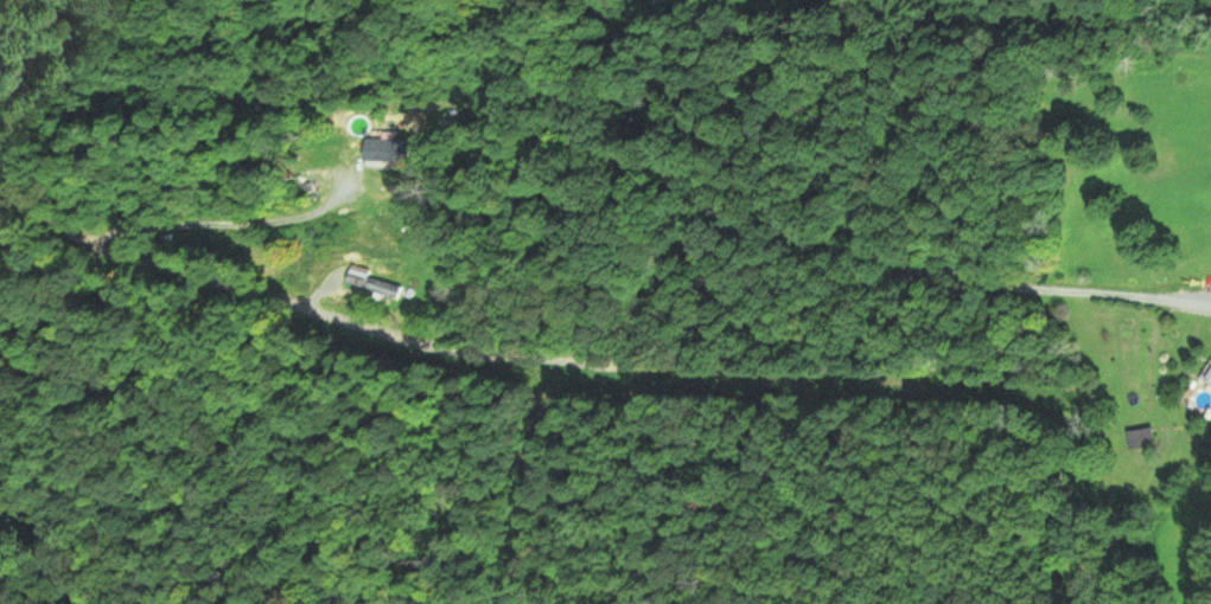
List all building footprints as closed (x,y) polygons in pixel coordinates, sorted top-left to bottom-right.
[(397,299),(400,289),(350,272),(347,283),(397,299)] [(1202,380),(1210,385),(1210,361),(1202,380)]
